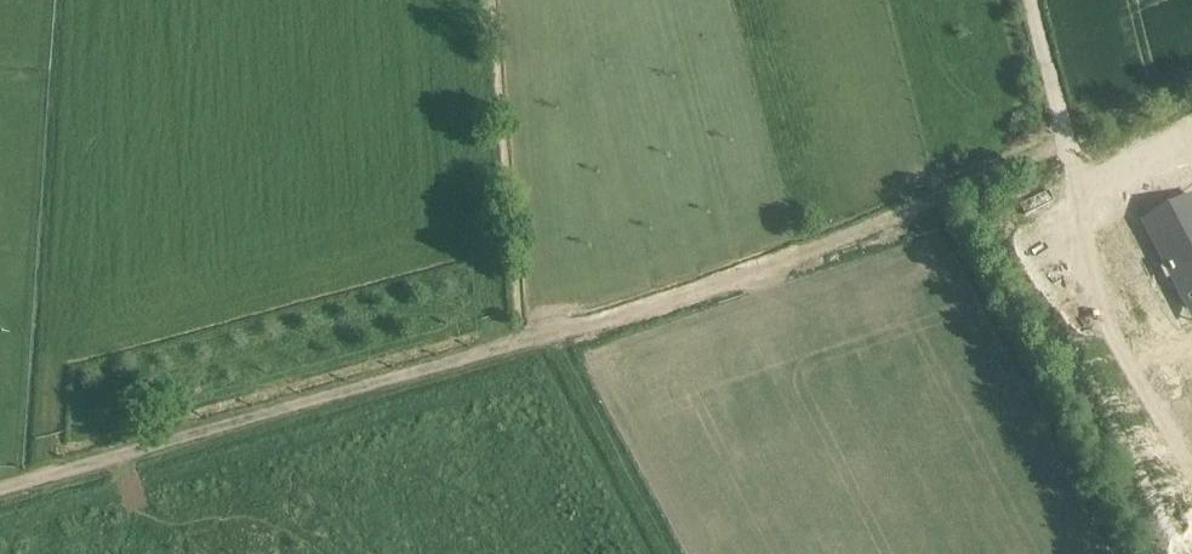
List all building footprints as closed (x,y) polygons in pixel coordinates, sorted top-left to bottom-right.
[(1138,219),(1172,284),(1184,277),(1191,293),(1191,214),(1182,196),(1138,219)]
